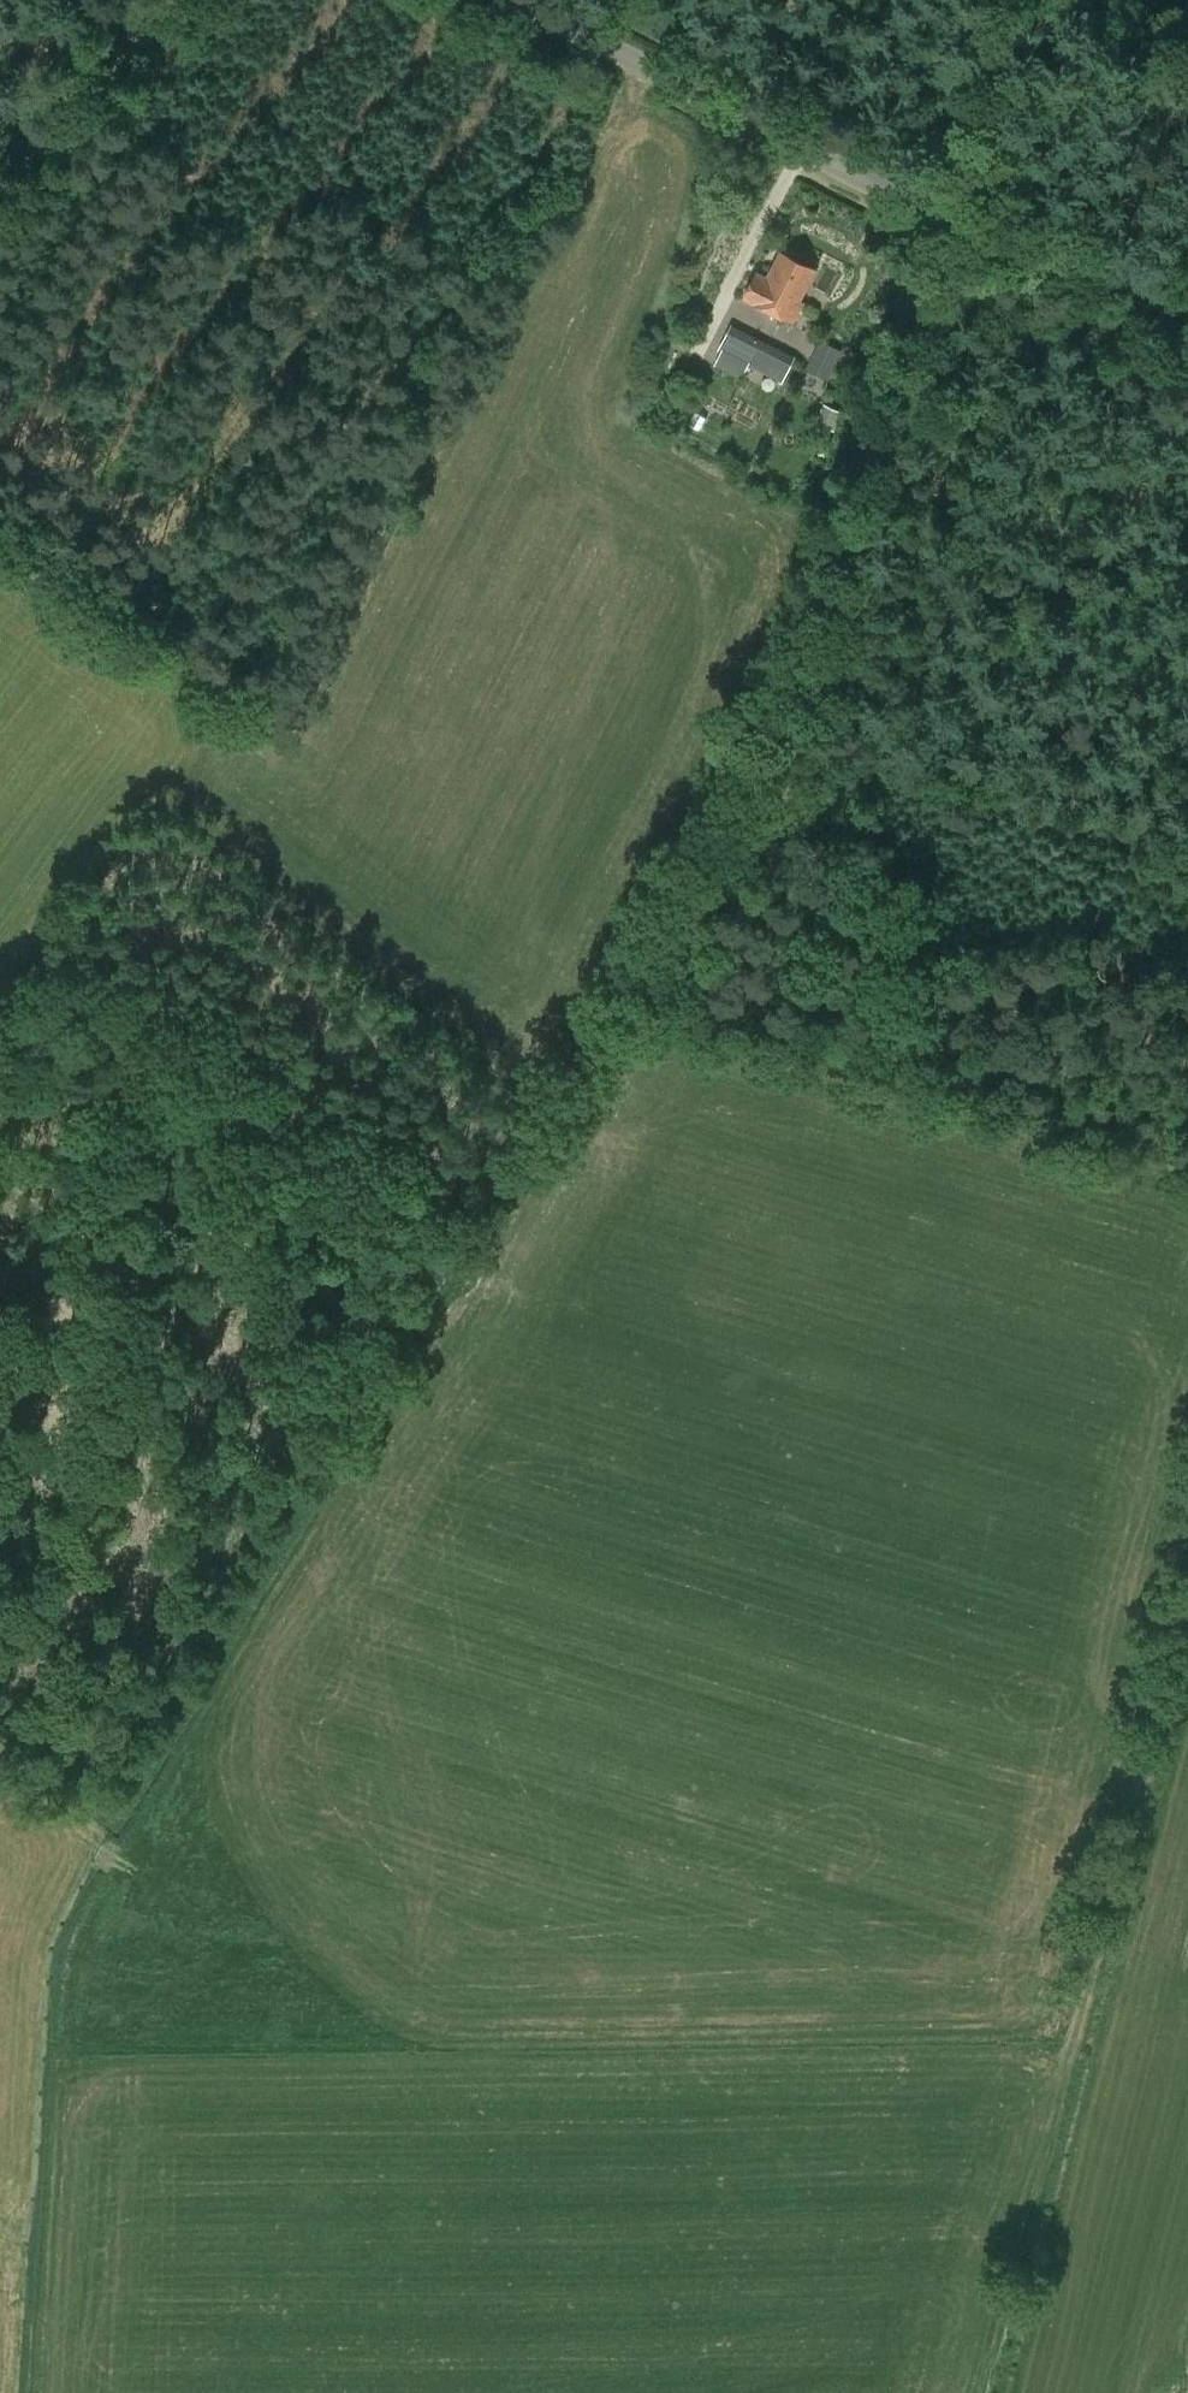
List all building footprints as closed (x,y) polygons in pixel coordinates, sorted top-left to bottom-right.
[(781,251),(769,277),(757,271),(745,297),(795,321),(804,301),(801,300),(816,269),(781,251)] [(751,364),(785,380),(796,356),(732,325),(712,365),(743,381),(751,364)] [(843,350),(820,340),(808,368),(831,378),(843,350)]
